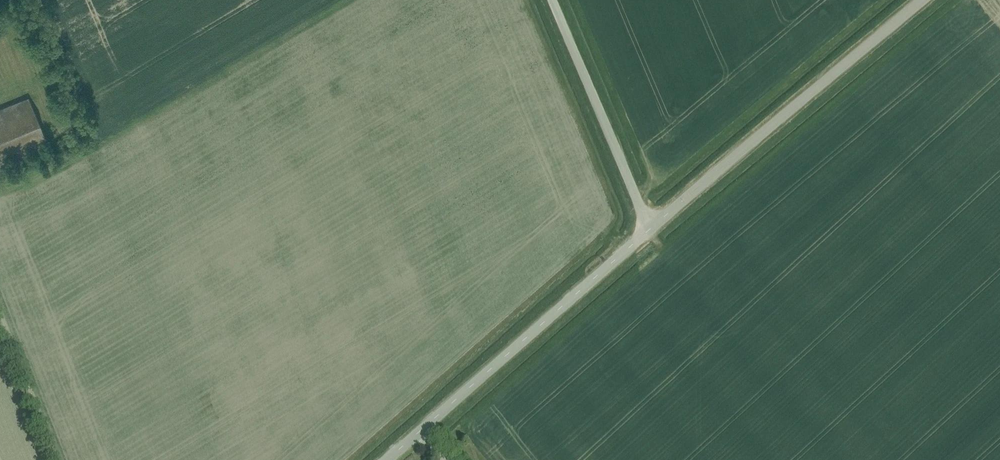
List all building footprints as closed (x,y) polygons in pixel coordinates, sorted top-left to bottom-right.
[(0,108),(0,163),(47,144),(28,97),(0,108)]
